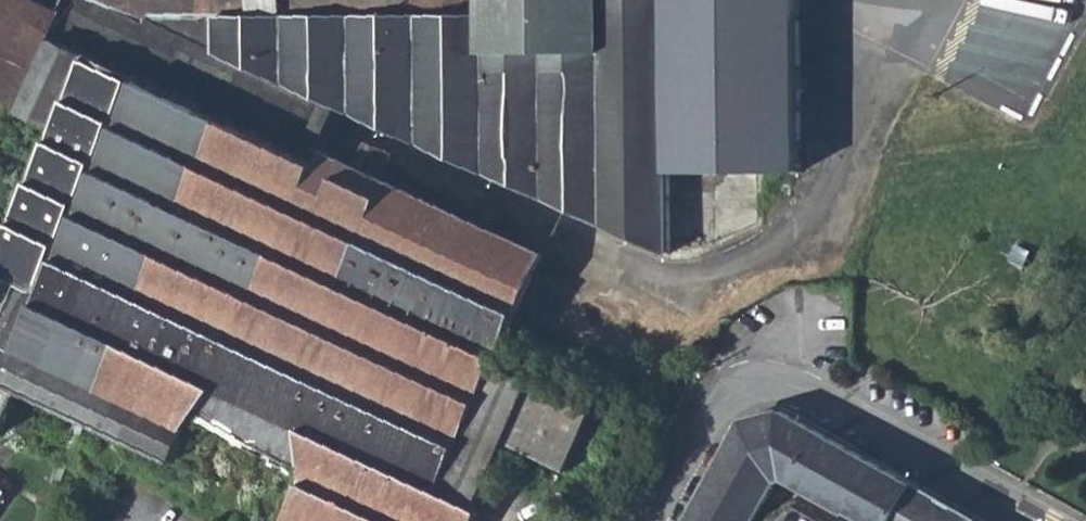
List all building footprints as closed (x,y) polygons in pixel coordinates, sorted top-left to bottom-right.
[(19,111),(69,9),(50,0),(0,0),(0,150),(19,111)] [(339,110),(98,0),(73,0),(69,9),(19,111),(59,130),(91,58),(307,157),(312,148),(319,151),(339,110)] [(339,110),(459,164),(565,210),(680,258),(761,225),(764,174),(801,171),(801,0),(98,0),(339,110)] [(1029,109),(1085,6),(1085,0),(986,0),(958,50),(979,48),(981,64),(988,68),(990,82),(1008,81),(1009,96),(990,98),(1013,111),(1029,109)] [(542,370),(506,352),(546,265),(536,260),(540,252),(502,235),(319,151),(312,148),(307,157),(91,58),(59,130),(0,262),(0,270),(30,283),(0,350),(0,431),(5,433),(24,391),(170,462),(193,417),(316,477),(293,520),(469,520),(507,443),(535,384),(542,370)] [(507,443),(570,473),(597,414),(535,384),(507,443)] [(866,520),(893,520),(911,489),(913,485),(783,412),(743,421),(685,520),(754,520),(776,482),(784,479),(843,512),(847,513),(849,511),(866,520)] [(911,489),(893,520),(966,520),(911,489)]
